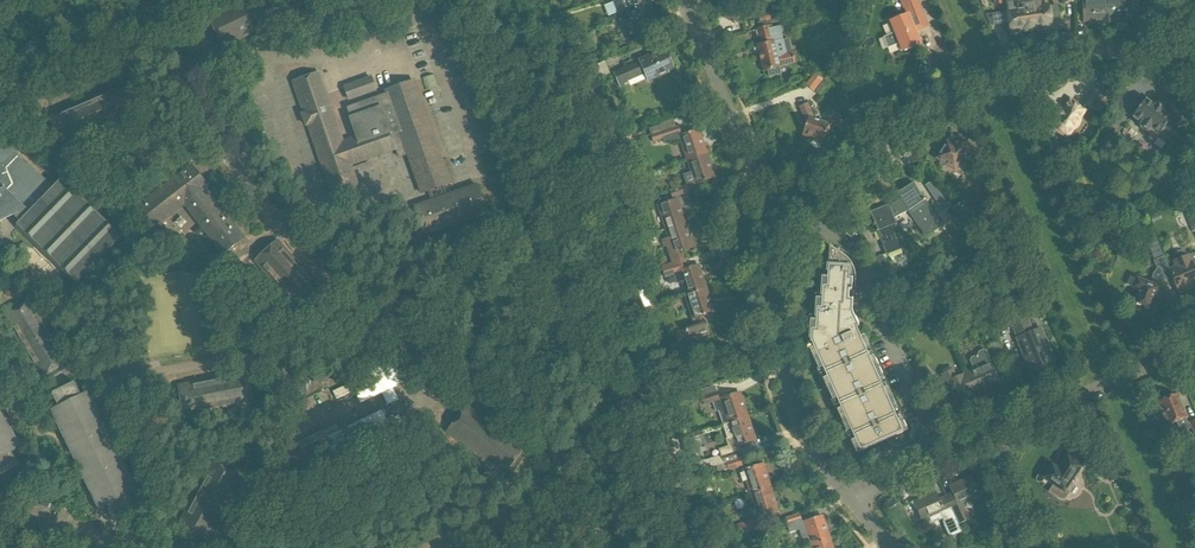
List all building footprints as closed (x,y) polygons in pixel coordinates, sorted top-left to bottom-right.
[(248,0),(210,18),(210,17),(209,17),(223,47),(224,47),(223,46),(284,18),(285,17),(286,18),(286,17),(278,0),(248,0)] [(613,2),(618,13),(626,10),(645,2),(644,0),(618,0),(613,2)] [(920,44),(914,31),(926,26),(916,0),(908,0),(901,3),(906,14),(889,21),(894,34),(884,38),(888,47),(897,44),(900,52),(903,50),(920,44)] [(982,6),(984,5),(985,9),(990,7),(988,4),(989,3),(987,0),(980,0),(982,6)] [(1007,2),(1008,11),(1008,12),(1009,24),(1011,32),(1011,34),(1020,33),(1019,30),(1031,28),(1026,0),(1006,0),(1007,2)] [(1031,28),(1042,27),(1042,29),(1051,28),(1050,18),(1059,17),(1058,4),(1048,6),(1048,5),(1047,1),(1047,0),(1026,0),(1031,28)] [(1083,0),(1084,22),(1092,22),(1093,22),(1093,21),(1093,20),(1102,20),(1108,19),(1107,0),(1083,0)] [(1108,19),(1123,18),(1123,20),(1132,19),(1131,4),(1139,3),(1139,0),(1107,0),(1108,19)] [(629,31),(625,32),(628,38),(630,43),(643,38),(638,27),(637,27),(636,25),(651,19),(652,19),(645,2),(626,10),(630,20),(625,22),(629,31)] [(760,23),(779,18),(777,9),(758,14),(760,23)] [(760,28),(758,29),(761,44),(758,45),(761,57),(764,71),(768,70),(770,76),(781,74),(780,67),(780,66),(796,62),(793,52),(787,54),(784,40),(784,39),(783,39),(781,32),(784,32),(782,25),(773,28),(773,25),(760,28)] [(566,42),(559,27),(548,32),(554,47),(566,42)] [(673,67),(667,51),(657,56),(656,53),(651,56),(652,58),(615,73),(621,86),(628,83),(627,80),(646,72),(648,78),(656,74),(657,77),(668,73),(667,70),(673,67)] [(552,76),(547,64),(538,68),(542,80),(552,76)] [(342,142),(319,74),(320,74),(319,73),(293,82),(293,83),(294,83),(305,113),(302,114),(306,126),(309,125),(333,193),(332,194),(358,185),(358,184),(357,185),(350,165),(395,149),(396,150),(399,157),(408,154),(421,192),(421,193),(429,191),(432,201),(416,206),(415,206),(425,235),(426,235),(426,234),(486,213),(486,214),(487,214),(477,185),(476,185),(476,186),(446,196),(442,186),(450,183),(450,182),(449,183),(441,158),(414,82),(415,82),(414,81),(385,91),(385,92),(386,92),(387,94),(347,108),(350,117),(349,118),(356,138),(342,142)] [(814,89),(822,79),(816,74),(808,84),(814,89)] [(344,87),(349,100),(376,90),(371,78),(344,87)] [(821,95),(829,85),(824,81),(816,91),(821,95)] [(1101,115),(1109,102),(1110,102),(1106,99),(1106,98),(1108,95),(1096,86),(1084,104),(1101,115)] [(130,117),(117,87),(116,87),(117,88),(51,117),(50,116),(63,146),(64,145),(63,144),(129,116),(129,117),(130,117)] [(1074,128),(1079,119),(1077,118),(1083,108),(1069,99),(1052,127),(1065,136),(1071,126),(1074,128)] [(1145,99),(1136,111),(1132,116),(1141,123),(1139,126),(1147,132),(1149,129),(1158,135),(1160,132),(1170,139),(1173,134),(1173,135),(1175,132),(1178,127),(1168,120),(1171,117),(1161,111),(1163,109),(1161,108),(1162,108),(1161,107),(1161,108),(1157,105),(1157,104),(1156,104),(1155,104),(1154,105),(1145,99)] [(824,122),(814,119),(808,103),(800,106),(807,122),(802,134),(823,142),(828,130),(844,123),(840,115),(839,116),(838,113),(829,117),(831,119),(824,122)] [(688,160),(706,154),(699,130),(681,136),(680,133),(681,133),(679,126),(651,135),(654,142),(664,138),(665,142),(665,143),(682,141),(688,160)] [(1109,126),(1093,149),(1104,157),(1120,134),(1109,126)] [(969,147),(953,137),(949,143),(947,142),(937,158),(955,169),(969,147)] [(43,253),(68,277),(69,275),(76,281),(120,237),(62,181),(55,189),(7,143),(0,146),(0,220),(3,218),(5,220),(6,219),(5,218),(8,215),(10,217),(9,216),(12,213),(19,226),(26,233),(24,234),(43,253)] [(673,190),(670,191),(672,195),(672,198),(675,197),(682,195),(696,190),(695,189),(694,184),(699,183),(714,177),(706,154),(688,160),(693,172),(687,174),(684,175),(686,180),(687,185),(674,190),(673,190)] [(185,203),(206,231),(223,254),(243,239),(204,188),(207,186),(192,166),(140,206),(152,222),(148,226),(162,243),(172,235),(161,221),(185,203)] [(932,181),(926,185),(944,212),(950,208),(932,181)] [(890,206),(895,218),(903,213),(909,210),(926,236),(942,226),(925,200),(926,199),(925,197),(924,198),(914,183),(898,193),(902,199),(890,206)] [(607,209),(601,189),(591,192),(597,212),(607,209)] [(670,201),(669,199),(666,198),(659,200),(658,202),(667,229),(685,223),(677,199),(670,201)] [(952,209),(965,229),(975,223),(962,203),(952,209)] [(901,233),(895,218),(890,206),(889,204),(871,212),(888,254),(902,248),(898,239),(896,239),(895,235),(901,233)] [(609,212),(611,219),(632,212),(630,205),(609,212)] [(1191,228),(1194,226),(1194,207),(1185,212),(1191,228)] [(672,263),(685,259),(682,250),(692,247),(685,223),(667,229),(670,237),(664,239),(671,262),(672,262),(672,263)] [(852,237),(857,231),(850,225),(845,232),(852,237)] [(298,309),(319,289),(277,241),(255,261),(298,309)] [(846,257),(844,255),(836,250),(835,251),(838,252),(835,256),(829,255),(829,254),(827,280),(823,280),(824,279),(823,279),(821,301),(818,301),(818,300),(817,300),(816,322),(812,322),(812,321),(811,321),(810,342),(811,350),(819,368),(820,367),(819,366),(821,365),(828,379),(825,380),(825,379),(824,380),(833,399),(834,398),(833,398),(835,397),(842,410),(839,411),(839,410),(838,411),(847,430),(848,430),(847,429),(849,428),(856,441),(853,442),(852,442),(857,452),(905,430),(901,420),(900,420),(900,421),(898,422),(892,409),(894,408),(895,408),(887,389),(886,389),(886,390),(884,391),(878,377),(880,376),(881,377),(873,358),(872,358),(872,359),(870,360),(864,346),(866,345),(867,346),(863,336),(860,337),(856,327),(857,327),(853,318),(855,317),(853,314),(852,312),(852,310),(852,308),(853,300),(848,299),(849,290),(852,290),(852,279),(855,280),(855,274),(854,269),(851,263),(848,259),(846,257)] [(1170,269),(1181,293),(1194,287),(1194,286),(1194,283),(1194,282),(1194,268),(1189,254),(1188,254),(1186,251),(1182,250),(1179,251),(1176,253),(1174,256),(1175,260),(1174,260),(1176,266),(1170,269)] [(880,275),(889,271),(883,255),(874,259),(880,275)] [(1181,293),(1170,269),(1169,269),(1164,256),(1154,260),(1157,267),(1156,270),(1155,271),(1154,273),(1153,275),(1153,277),(1153,279),(1151,284),(1137,278),(1133,288),(1139,290),(1134,303),(1154,311),(1161,292),(1158,291),(1162,281),(1172,277),(1180,294),(1181,293)] [(644,273),(639,258),(624,263),(629,278),(644,273)] [(672,263),(662,266),(664,275),(674,272),(677,283),(683,281),(687,295),(688,294),(706,289),(698,265),(688,268),(685,259),(672,263)] [(714,312),(706,289),(685,295),(694,324),(691,325),(692,327),(675,333),(678,344),(696,339),(698,340),(700,337),(710,334),(707,326),(708,326),(707,322),(706,322),(704,316),(714,312)] [(641,290),(626,296),(632,313),(648,307),(641,290)] [(5,317),(23,347),(40,376),(39,377),(39,378),(68,361),(67,361),(66,361),(32,302),(33,301),(4,317),(4,318),(5,317)] [(1027,318),(1012,324),(1018,338),(1017,339),(1030,371),(1054,362),(1049,347),(1041,329),(1032,332),(1027,318)] [(994,355),(1004,351),(999,340),(989,344),(994,355)] [(971,392),(972,392),(987,385),(988,387),(999,382),(988,357),(988,355),(986,350),(984,349),(979,351),(978,355),(972,357),(971,360),(975,369),(963,375),(971,392)] [(675,355),(665,358),(668,368),(678,365),(675,355)] [(917,368),(924,384),(932,380),(925,364),(917,368)] [(971,392),(963,375),(956,378),(953,370),(942,374),(948,387),(950,386),(957,402),(973,395),(972,392),(971,392)] [(247,373),(200,382),(180,386),(179,385),(185,418),(186,417),(185,416),(252,403),(253,404),(247,372),(246,372),(247,373)] [(329,373),(323,374),(313,374),(314,382),(329,382),(329,373)] [(60,405),(50,410),(99,511),(109,506),(109,508),(108,509),(108,510),(112,519),(113,519),(113,520),(114,520),(115,520),(135,510),(136,509),(135,508),(131,499),(130,498),(129,498),(128,497),(138,492),(89,391),(79,396),(79,395),(79,394),(80,394),(80,393),(80,392),(75,384),(75,383),(74,383),(73,383),(54,392),(53,393),(52,394),(53,395),(57,403),(57,404),(58,404),(58,405),(59,404),(60,405)] [(351,393),(347,386),(333,393),(336,400),(351,393)] [(729,422),(747,416),(739,392),(719,399),(717,392),(716,392),(714,386),(700,390),(704,404),(713,402),(716,411),(719,410),(723,424),(728,422),(729,422)] [(679,395),(681,402),(691,399),(689,393),(679,395)] [(1192,428),(1190,423),(1188,424),(1185,418),(1187,417),(1187,416),(1186,416),(1183,409),(1184,409),(1180,400),(1179,400),(1177,395),(1178,395),(1177,394),(1157,402),(1166,426),(1176,422),(1181,433),(1192,428)] [(18,466),(19,465),(19,464),(15,455),(14,455),(14,454),(13,454),(12,454),(11,453),(21,448),(0,405),(0,475),(18,466)] [(503,474),(522,449),(467,406),(448,431),(503,474)] [(319,442),(334,474),(398,443),(383,411),(319,442)] [(736,446),(739,445),(754,440),(747,416),(729,422),(733,436),(736,446)] [(722,464),(740,458),(736,446),(733,436),(726,438),(728,446),(719,449),(722,456),(705,461),(704,460),(690,465),(693,473),(722,464)] [(1065,490),(1084,462),(1070,452),(1058,470),(1051,465),(1047,465),(1045,468),(1045,469),(1041,471),(1036,478),(1036,480),(1036,481),(1038,482),(1039,483),(1041,483),(1042,482),(1043,481),(1045,478),(1054,485),(1049,492),(1060,499),(1063,500),(1065,499),(1067,497),(1068,495),(1067,492),(1065,490)] [(724,471),(742,465),(741,461),(740,458),(722,464),(724,471)] [(1113,460),(1103,464),(1111,482),(1120,478),(1113,460)] [(212,463),(198,490),(180,524),(179,523),(179,524),(208,539),(209,539),(208,538),(240,478),(241,478),(212,462),(211,463),(212,463)] [(770,487),(762,464),(744,470),(745,472),(740,473),(743,482),(748,480),(752,493),(770,487)] [(953,493),(946,496),(953,511),(959,524),(971,519),(963,503),(970,500),(971,501),(978,498),(975,492),(990,486),(991,486),(988,479),(976,484),(973,475),(972,476),(949,486),(950,488),(953,493)] [(770,487),(752,493),(756,508),(749,510),(753,521),(758,520),(760,519),(759,518),(777,512),(770,487)] [(924,497),(912,502),(915,509),(916,509),(917,509),(920,517),(922,521),(944,511),(946,514),(948,513),(953,511),(946,496),(939,499),(936,492),(924,497)] [(802,522),(801,520),(799,513),(785,518),(787,525),(790,533),(799,529),(802,538),(806,537),(807,538),(809,537),(812,545),(830,539),(822,516),(816,518),(815,517),(814,517),(814,518),(804,522),(802,522)] [(740,533),(757,527),(760,526),(758,520),(753,521),(738,526),(740,533)] [(830,539),(812,545),(813,547),(833,547),(830,539)]
